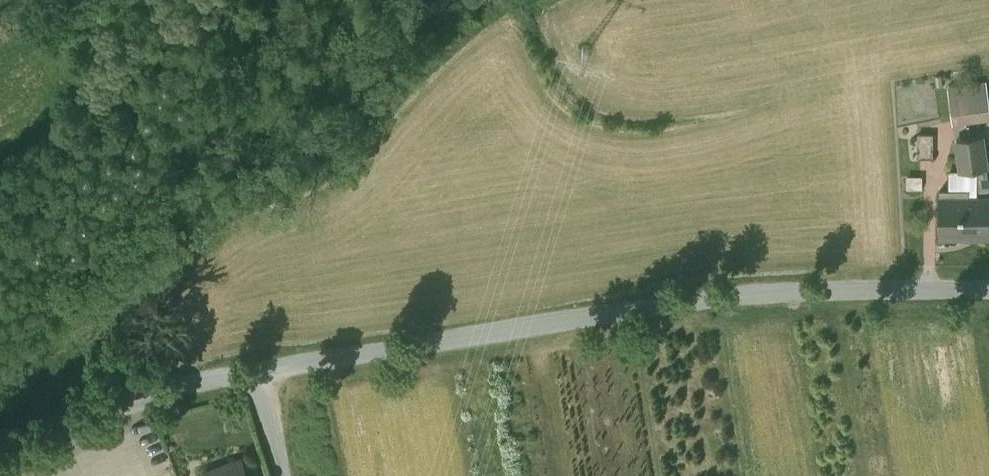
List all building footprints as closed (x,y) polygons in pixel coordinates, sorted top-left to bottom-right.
[(949,88),(948,88),(952,117),(988,112),(988,97),(987,82),(986,82),(986,83),(949,88)] [(934,133),(918,133),(918,158),(933,158),(934,133)] [(982,136),(957,139),(961,171),(976,169),(986,168),(987,168),(982,136)] [(976,169),(976,198),(988,198),(988,188),(986,168),(976,169)] [(940,189),(940,198),(940,236),(988,236),(988,198),(976,198),(969,198),(969,189),(940,189)] [(204,473),(205,475),(250,475),(243,458),(204,473)]
